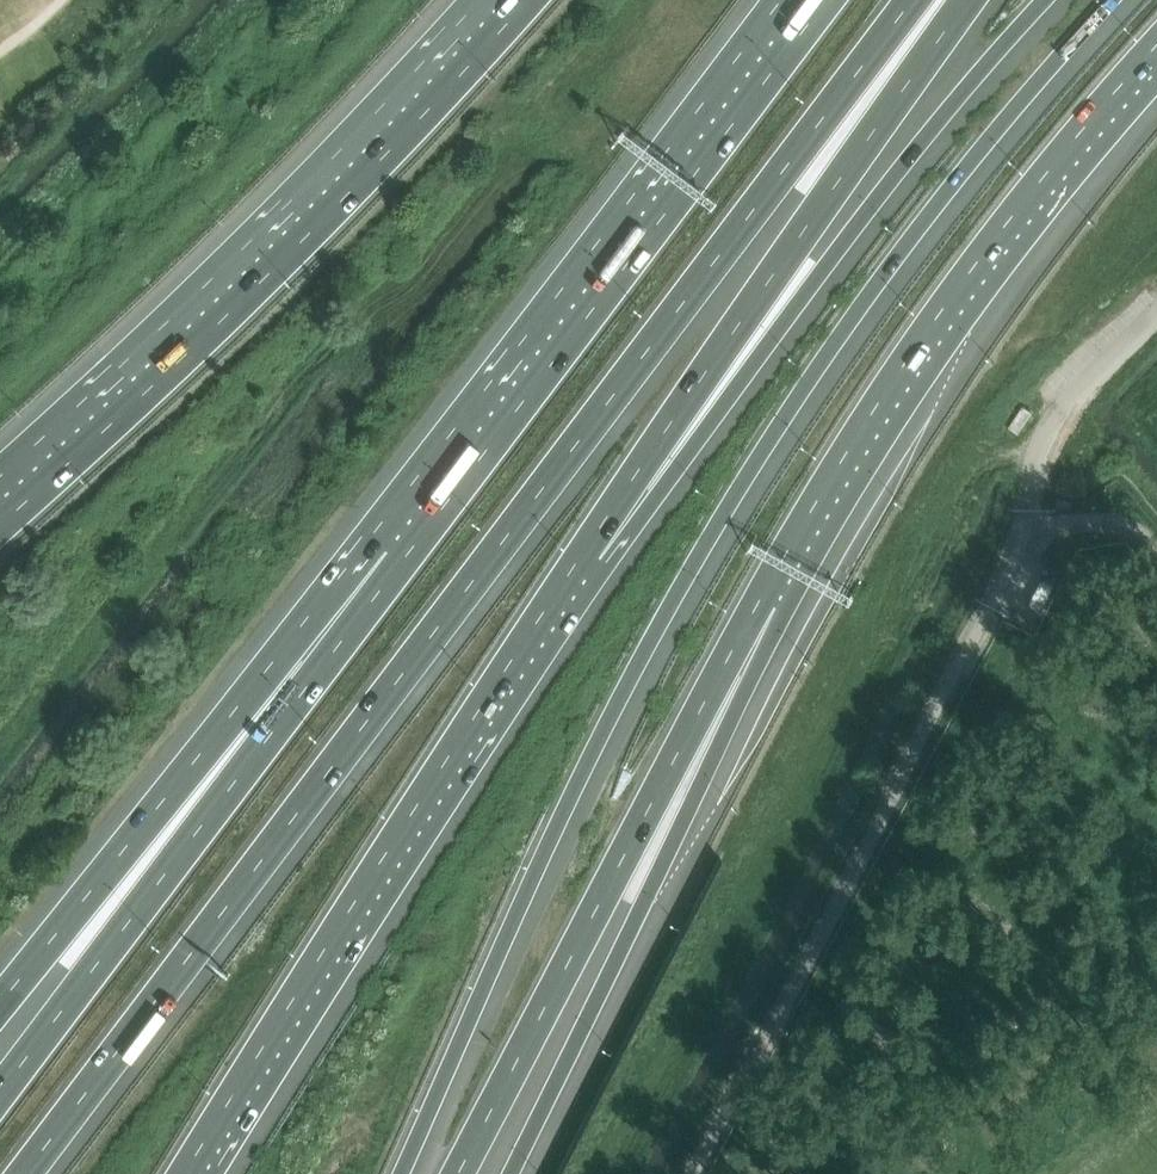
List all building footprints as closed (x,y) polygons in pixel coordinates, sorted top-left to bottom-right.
[(1018,435),(1033,413),(1023,406),(1008,428),(1018,435)]
